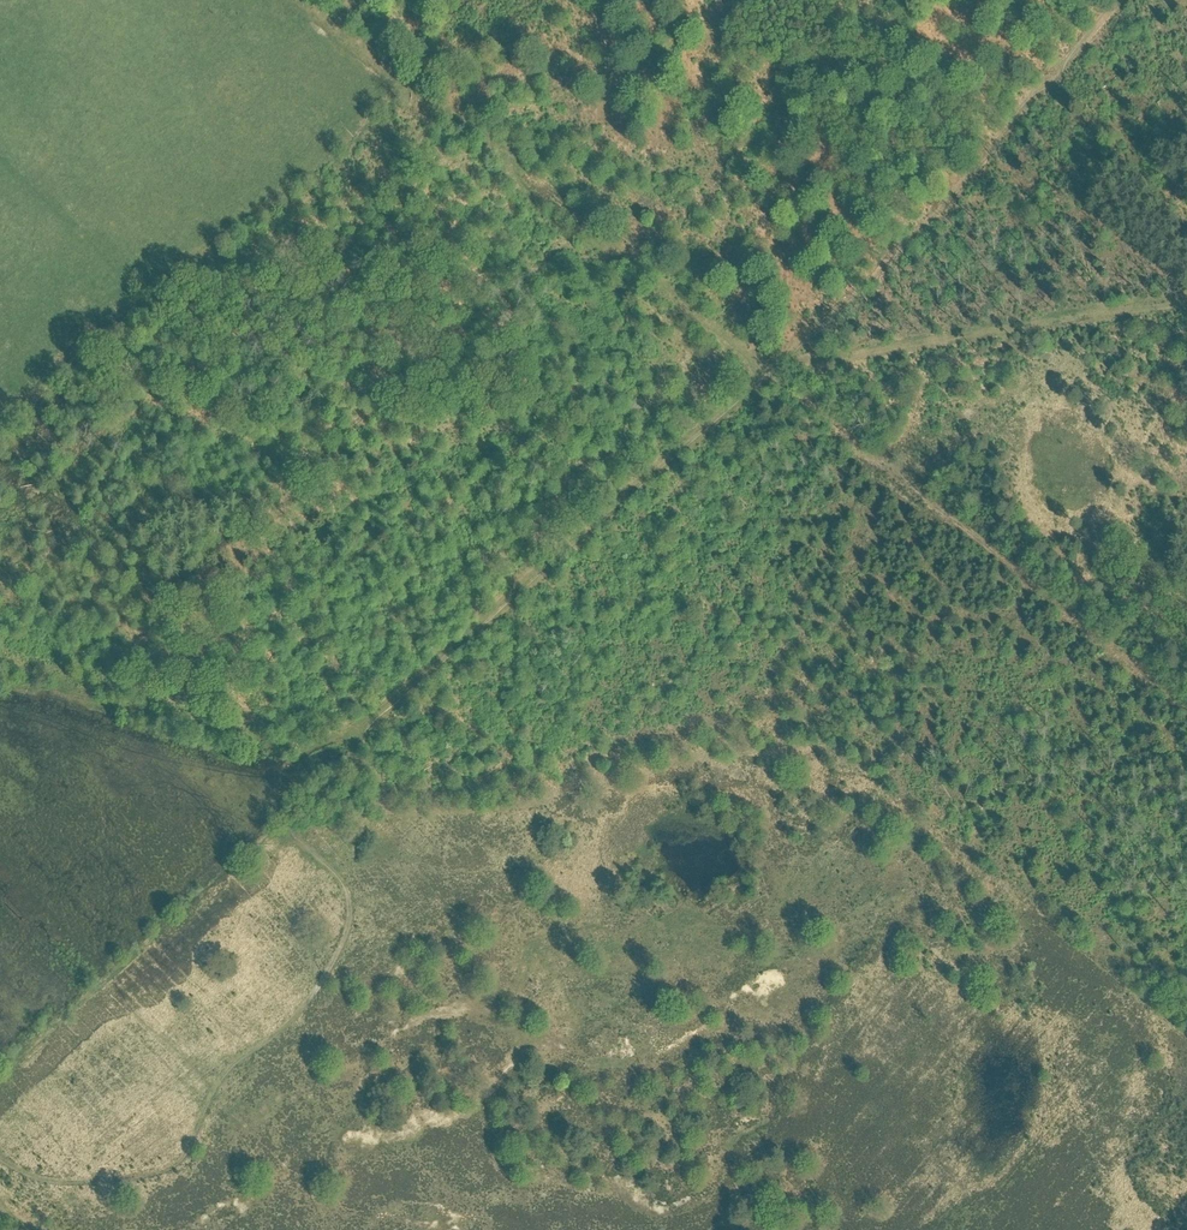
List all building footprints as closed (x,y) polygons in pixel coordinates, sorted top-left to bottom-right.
[(743,971),(733,977),(741,990),(751,983),(743,971)]
